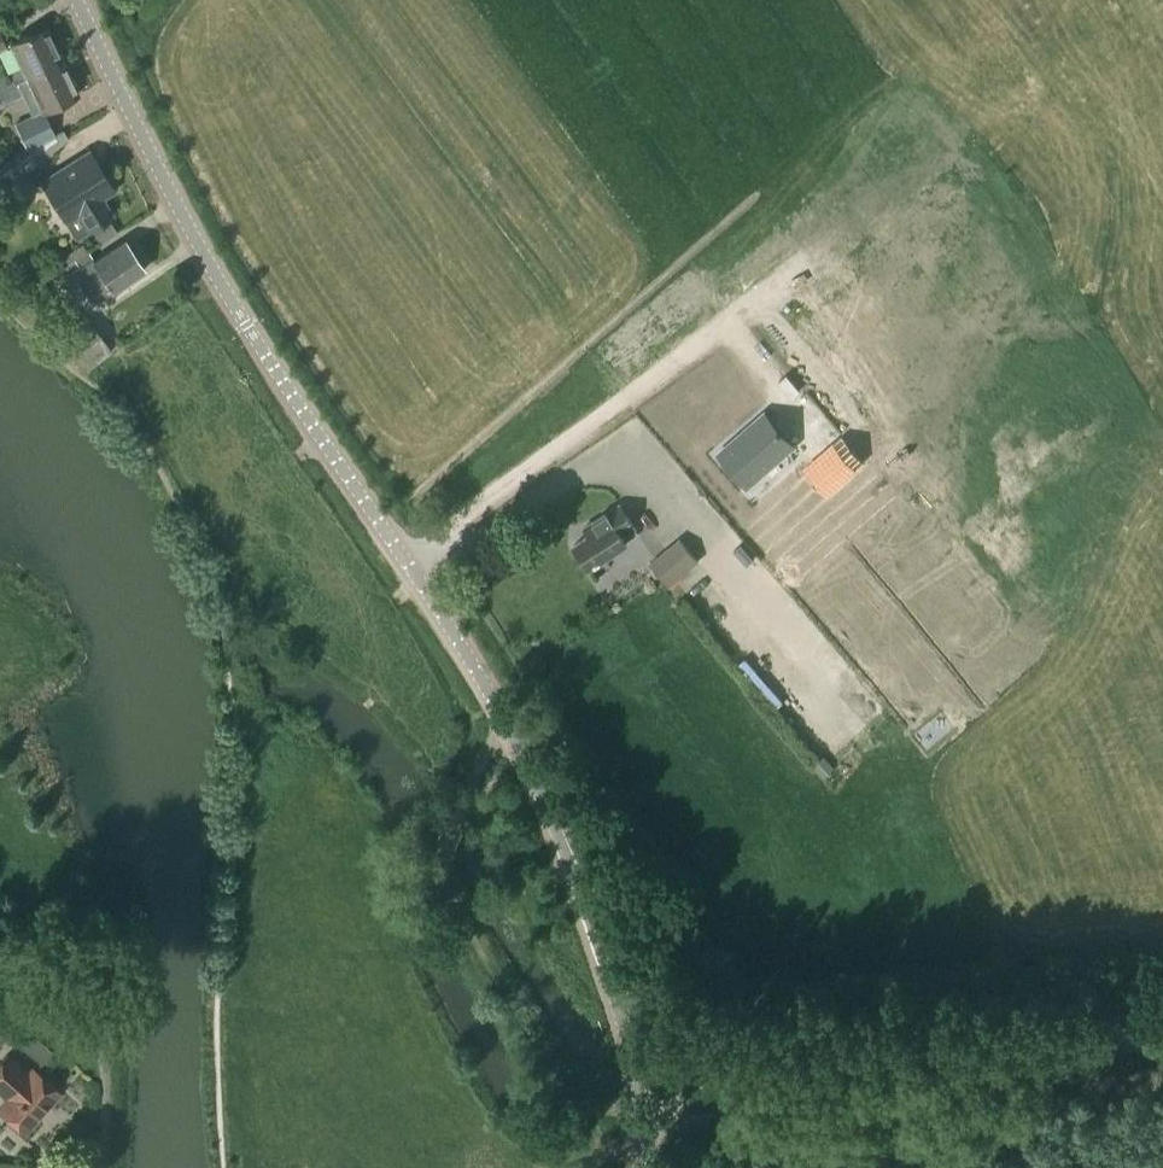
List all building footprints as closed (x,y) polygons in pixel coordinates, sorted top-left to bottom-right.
[(59,53),(46,26),(9,44),(20,68),(0,78),(0,85),(40,65),(44,71),(52,67),(48,58),(59,53)] [(26,148),(36,162),(68,141),(62,132),(55,135),(43,112),(79,94),(59,53),(48,58),(52,67),(44,71),(40,65),(0,85),(0,104),(1,105),(22,95),(33,116),(14,125),(26,148)] [(113,191),(89,152),(42,181),(66,220),(78,212),(89,230),(91,228),(107,218),(112,215),(101,198),(113,191)] [(0,168),(0,191),(25,172),(13,158),(0,168)] [(0,191),(0,198),(8,209),(36,188),(25,172),(0,191)] [(116,233),(107,218),(91,228),(100,243),(116,233)] [(125,240),(93,261),(87,253),(75,261),(79,267),(70,273),(92,305),(111,292),(112,292),(145,270),(125,240)] [(75,261),(87,253),(81,245),(61,259),(66,267),(75,261)] [(112,351),(87,318),(62,336),(87,370),(112,351)] [(769,419),(725,453),(750,483),(794,449),(769,419)] [(638,533),(630,522),(632,521),(622,504),(583,529),(587,536),(574,545),(590,569),(630,543),(628,540),(638,533)] [(650,564),(668,587),(699,562),(680,539),(650,564)] [(814,765),(812,767),(824,780),(834,770),(828,764),(822,758),(814,765)] [(11,1021),(0,1010),(0,1033),(11,1021)] [(34,1036),(18,1022),(5,1036),(21,1051),(34,1036)] [(60,1093),(34,1070),(28,1076),(6,1056),(0,1063),(0,1092),(8,1099),(0,1108),(0,1112),(24,1133),(60,1093)] [(30,1149),(25,1155),(32,1161),(37,1155),(30,1149)]
